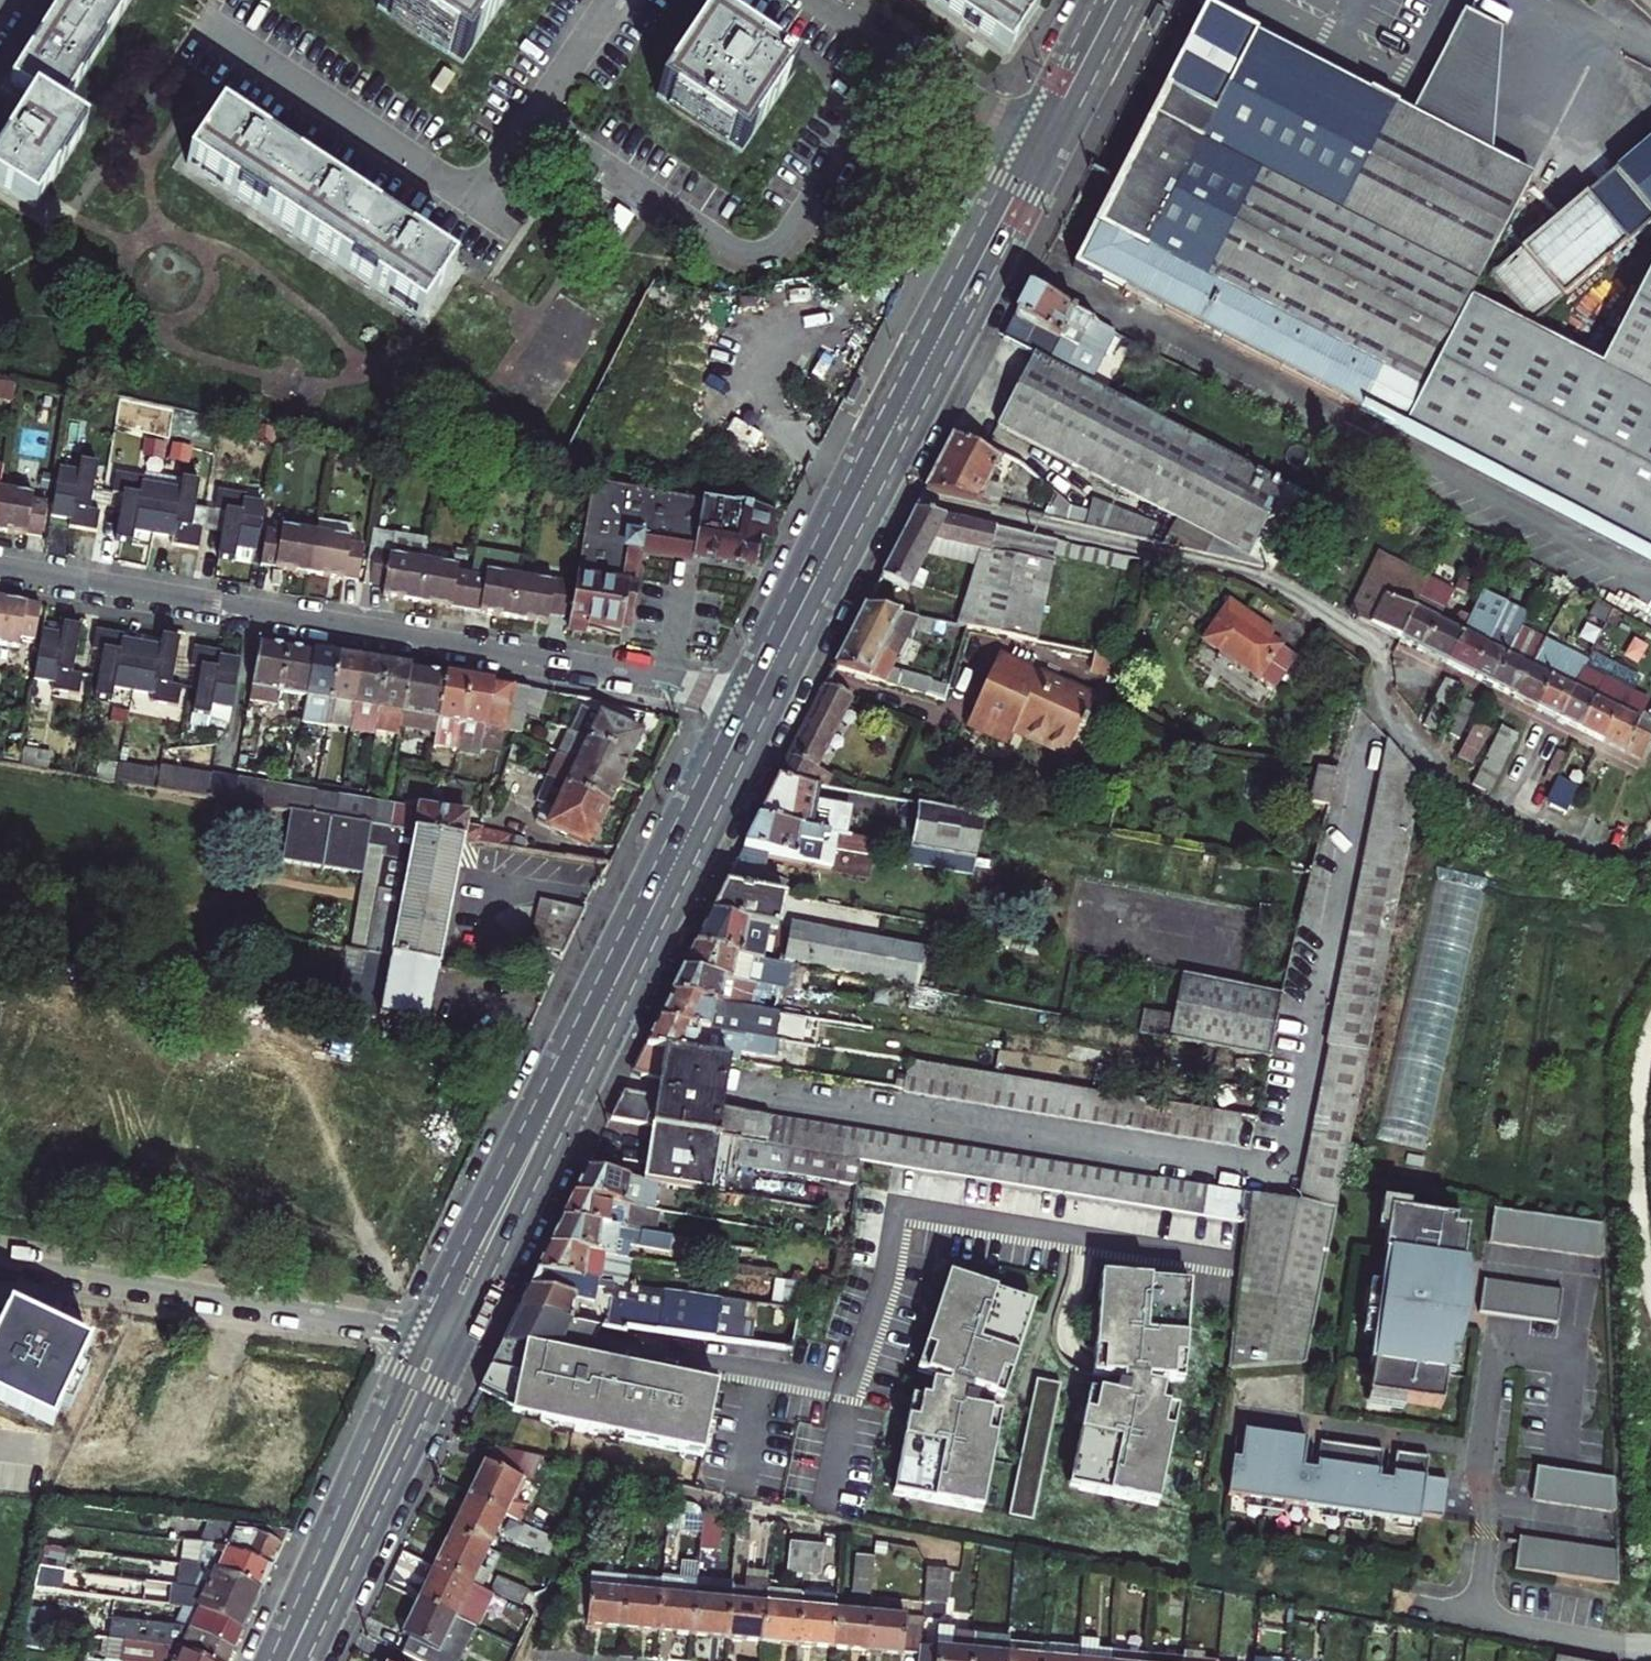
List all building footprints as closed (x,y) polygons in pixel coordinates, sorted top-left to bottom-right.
[(35,49),(13,84),(35,99),(59,115),(131,0),(66,0),(35,49)] [(378,8),(463,64),(506,0),(383,0),(378,8)] [(958,17),(1007,50),(1038,4),(1032,0),(932,0),(958,17)] [(1650,561),(1650,285),(1605,373),(1464,301),(1529,174),(1488,153),(1498,30),(1461,12),(1408,114),(1389,104),(1201,6),(1068,264),(1116,289),(1118,285),(1650,561)] [(744,40),(710,17),(657,96),(741,154),(796,74),(762,52),(769,41),(760,35),(751,29),(744,40)] [(35,99),(0,153),(0,186),(37,209),(87,132),(59,115),(35,99)] [(246,124),(224,109),(191,159),(426,308),(458,262),(410,230),(327,177),(246,124)] [(1650,223),(1650,141),(1487,279),(1529,328),(1602,265),(1606,270),(1611,266),(1606,261),(1650,223)] [(1095,383),(1120,334),(1024,285),(1012,310),(999,334),(1030,350),(1095,383)] [(1336,507),(1095,383),(1030,350),(1012,387),(994,422),(1147,499),(1136,521),(1092,503),(1088,514),(1065,501),(1041,482),(1023,511),(1270,564),(1282,554),(1307,532),(1336,507)] [(0,377),(0,396),(17,399),(20,381),(0,377)] [(933,461),(919,489),(998,506),(1002,486),(987,482),(998,459),(948,433),(933,461)] [(186,467),(191,449),(149,436),(143,453),(186,467)] [(297,439),(284,445),(288,455),(302,449),(297,439)] [(85,471),(66,467),(57,511),(76,515),(74,522),(82,524),(102,528),(106,508),(95,506),(103,461),(88,458),(85,471)] [(150,475),(122,470),(119,490),(129,491),(120,537),(129,538),(137,540),(139,527),(157,531),(165,486),(148,483),(150,475)] [(186,490),(165,486),(157,531),(177,534),(176,543),(183,544),(203,548),(207,528),(196,526),(205,481),(188,477),(186,490)] [(607,638),(622,641),(637,554),(648,492),(594,482),(569,630),(578,632),(607,638)] [(3,489),(0,503),(0,530),(23,534),(45,538),(51,504),(36,501),(37,495),(3,489)] [(229,511),(221,556),(229,558),(238,560),(240,547),(260,550),(267,506),(249,502),(250,495),(223,490),(219,509),(229,511)] [(684,562),(696,500),(648,492),(637,554),(649,556),(663,559),(676,561),(684,562)] [(772,544),(777,515),(696,500),(684,562),(715,568),(738,572),(745,539),(772,544)] [(930,539),(973,548),(970,561),(957,625),(1037,642),(1059,536),(911,506),(894,540),(877,573),(905,588),(909,580),(918,584),(922,576),(921,571),(915,569),(923,552),(930,539)] [(286,526),(319,532),(321,521),(322,516),(289,510),(286,526)] [(356,527),(321,521),(319,532),(354,538),(356,527)] [(312,573),(319,532),(286,526),(285,531),(268,529),(263,564),(285,568),(312,573)] [(418,603),(425,562),(430,538),(376,528),(372,548),(377,549),(371,583),(386,586),(385,597),(390,598),(418,603)] [(361,582),(367,547),(354,544),(354,538),(319,532),(312,573),(339,578),(361,582)] [(973,548),(930,539),(923,552),(970,561),(973,548)] [(1524,561),(1502,549),(1497,557),(1520,569),(1524,561)] [(1411,608),(1427,575),(1386,555),(1371,587),(1381,593),(1411,608)] [(1534,566),(1524,561),(1520,569),(1530,573),(1534,566)] [(425,562),(418,603),(441,607),(466,611),(471,579),(458,577),(460,568),(425,562)] [(488,582),(471,579),(466,611),(492,616),(515,620),(522,579),(490,574),(488,582)] [(1409,641),(1422,648),(1436,619),(1452,588),(1427,575),(1411,608),(1397,635),(1409,641)] [(555,586),(522,579),(515,620),(540,625),(550,627),(552,616),(566,619),(573,584),(556,581),(555,586)] [(1481,590),(1473,605),(1460,632),(1446,660),(1459,666),(1469,671),(1503,601),(1481,590)] [(1397,635),(1411,608),(1381,593),(1367,620),(1384,629),(1397,635)] [(1528,608),(1506,597),(1503,601),(1469,671),(1480,677),(1491,682),(1520,625),(1528,608)] [(0,599),(0,647),(19,650),(21,639),(36,642),(43,606),(24,603),(0,599)] [(1265,636),(1268,631),(1224,603),(1198,644),(1271,690),(1293,655),(1278,646),(1279,644),(1265,636)] [(1609,608),(1600,603),(1594,616),(1603,621),(1609,608)] [(906,629),(913,616),(861,605),(846,634),(831,663),(863,675),(880,681),(887,667),(889,663),(874,655),(884,634),(900,642),(906,629)] [(906,629),(926,633),(929,619),(913,616),(906,629)] [(1460,632),(1436,619),(1422,648),(1434,654),(1446,660),(1460,632)] [(1542,636),(1520,625),(1491,682),(1503,688),(1513,693),(1542,636)] [(60,639),(41,636),(34,681),(52,684),(51,692),(79,696),(82,677),(72,675),(80,629),(73,628),(63,626),(60,639)] [(111,634),(96,631),(92,651),(102,653),(95,698),(112,701),(114,688),(138,692),(146,647),(122,643),(123,636),(111,634)] [(874,655),(889,663),(900,642),(884,634),(874,655)] [(1535,704),(1564,647),(1542,636),(1513,693),(1524,699),(1535,704)] [(160,650),(146,647),(138,692),(152,695),(150,702),(178,707),(181,687),(171,685),(179,640),(170,638),(162,637),(160,650)] [(277,707),(277,704),(286,647),(272,644),(259,642),(249,703),(277,707)] [(209,650),(194,647),(190,667),(201,669),(193,715),(209,718),(212,704),(231,707),(239,663),(220,660),(221,652),(209,650)] [(305,709),(314,652),(306,650),(286,647),(277,704),(305,709)] [(1585,657),(1564,647),(1535,704),(1547,710),(1556,715),(1585,657)] [(326,738),(328,725),(338,656),(330,655),(314,652),(305,709),(301,734),(326,738)] [(1121,677),(1124,660),(1093,654),(1090,670),(1121,677)] [(1586,654),(1585,657),(1556,715),(1570,722),(1581,727),(1597,695),(1618,706),(1641,718),(1643,715),(1650,699),(1628,688),(1633,677),(1586,654)] [(338,656),(328,725),(352,729),(363,660),(350,658),(338,656)] [(379,663),(363,660),(352,729),(376,733),(387,664),(379,663)] [(1094,699),(999,660),(971,730),(1011,747),(1017,735),(1071,757),(1081,732),(1083,732),(1087,723),(1085,722),(1094,699)] [(387,664),(376,733),(399,736),(400,730),(411,668),(400,667),(387,664)] [(931,698),(936,682),(887,667),(880,681),(931,698)] [(436,736),(447,675),(431,672),(411,668),(400,730),(436,736)] [(436,736),(434,747),(459,752),(471,679),(460,677),(447,675),(436,736)] [(1435,731),(1457,686),(1438,676),(1416,721),(1435,731)] [(500,684),(471,679),(459,752),(479,755),(480,751),(500,754),(503,743),(516,687),(500,684)] [(849,692),(822,681),(775,774),(818,782),(822,783),(828,773),(812,765),(849,692)] [(530,689),(516,687),(503,743),(500,754),(511,756),(514,745),(524,710),(530,689)] [(547,692),(530,689),(524,710),(537,716),(547,692)] [(1474,704),(1456,695),(1439,730),(1457,738),(1474,704)] [(1597,695),(1581,727),(1593,734),(1602,738),(1618,706),(1597,695)] [(555,725),(557,725),(629,759),(637,742),(640,735),(566,702),(555,725)] [(132,722),(135,709),(120,706),(118,720),(132,722)] [(1641,718),(1618,706),(1602,738),(1622,748),(1641,758),(1650,739),(1650,719),(1643,715),(1641,718)] [(1489,724),(1474,716),(1458,749),(1472,757),(1489,724)] [(1515,730),(1499,722),(1472,775),(1488,784),(1515,730)] [(629,759),(557,725),(547,746),(619,780),(625,767),(629,759)] [(1227,1367),(1306,1362),(1418,772),(1387,732),(1327,1041),(1332,1042),(1300,1207),(1247,1197),(1227,1367)] [(530,752),(514,745),(511,756),(510,758),(524,765),(530,752)] [(619,780),(547,746),(536,771),(549,777),(607,804),(617,784),(619,780)] [(22,749),(20,766),(48,770),(51,753),(22,749)] [(1564,760),(1555,756),(1546,775),(1555,780),(1564,760)] [(121,783),(125,763),(104,760),(101,779),(121,783)] [(154,789),(158,769),(125,763),(121,783),(154,789)] [(185,770),(159,765),(158,769),(154,789),(180,793),(185,770)] [(210,774),(185,770),(180,793),(206,798),(210,774)] [(1305,805),(1325,809),(1333,776),(1311,771),(1305,805)] [(236,779),(220,776),(210,774),(206,798),(232,802),(236,779)] [(833,805),(815,802),(818,782),(775,774),(765,795),(755,815),(838,831),(851,833),(853,820),(832,815),(833,805)] [(607,804),(549,777),(547,781),(554,784),(537,820),(588,844),(594,832),(605,809),(607,804)] [(264,784),(236,779),(232,802),(261,807),(264,784)] [(1562,783),(1549,808),(1565,816),(1577,790),(1562,783)] [(264,784),(261,807),(288,811),(292,788),(264,784)] [(294,812),(299,813),(314,815),(317,793),(292,788),(288,811),(294,812)] [(342,797),(317,793),(314,815),(338,820),(342,797)] [(361,823),(364,801),(342,797),(338,820),(361,823)] [(395,806),(364,801),(361,823),(391,828),(395,806)] [(910,845),(916,846),(935,849),(972,856),(981,813),(918,801),(910,845)] [(859,821),(861,810),(833,805),(832,815),(853,820),(859,821)] [(424,810),(423,811),(395,806),(391,828),(444,837),(448,813),(424,810)] [(437,968),(440,968),(458,882),(466,841),(444,837),(391,828),(361,823),(338,820),(314,815),(299,813),(294,812),(286,860),(366,874),(370,848),(386,851),(367,954),(437,968)] [(448,813),(444,837),(466,841),(480,843),(483,828),(468,826),(469,817),(448,813)] [(832,863),(838,831),(755,815),(747,830),(740,846),(832,863)] [(530,836),(483,828),(480,843),(527,851),(528,843),(530,836)] [(932,867),(935,849),(916,846),(912,863),(932,867)] [(351,951),(367,954),(386,851),(370,848),(366,874),(351,951)] [(735,857),(723,882),(779,893),(791,896),(794,887),(735,857)] [(1380,1135),(1431,1147),(1492,880),(1441,869),(1380,1135)] [(716,896),(709,911),(768,920),(773,920),(779,893),(723,882),(716,896)] [(566,955),(587,913),(540,904),(530,948),(566,955)] [(768,920),(709,911),(701,927),(693,944),(761,957),(768,920)] [(856,937),(789,924),(782,961),(794,964),(849,975),(856,937)] [(913,988),(921,950),(856,937),(849,975),(913,988)] [(782,961),(761,957),(693,944),(687,956),(681,969),(760,983),(789,988),(794,964),(782,961)] [(437,968),(367,954),(351,951),(342,950),(336,980),(432,998),(435,978),(437,968)] [(675,981),(669,994),(743,1006),(756,1008),(760,983),(681,969),(675,981)] [(1263,1057),(1279,994),(1180,974),(1171,1018),(1146,1013),(1142,1033),(1263,1057)] [(432,998),(336,980),(331,1009),(427,1026),(430,1009),(432,998)] [(739,1031),(743,1006),(669,994),(663,1006),(658,1018),(739,1031)] [(739,1031),(658,1018),(652,1030),(646,1043),(726,1056),(777,1064),(781,1038),(739,1031)] [(719,1098),(726,1056),(646,1043),(641,1069),(639,1085),(637,1094),(657,1098),(645,1123),(656,1125),(713,1134),(717,1107),(719,1098)] [(1253,1142),(1257,1116),(907,1059),(904,1085),(1253,1142)] [(645,1123),(657,1098),(637,1094),(622,1092),(616,1105),(610,1117),(645,1123)] [(762,1142),(766,1116),(717,1107),(713,1134),(723,1136),(757,1141),(762,1142)] [(1245,1194),(766,1116),(762,1142),(801,1149),(1144,1205),(1240,1221),(1245,1194)] [(723,1136),(713,1134),(656,1125),(651,1151),(647,1179),(660,1181),(714,1190),(723,1136)] [(644,1178),(642,1178),(586,1168),(580,1181),(574,1194),(656,1208),(657,1198),(641,1196),(644,1178)] [(660,1181),(647,1179),(644,1178),(641,1196),(657,1198),(660,1181)] [(567,1207),(561,1220),(620,1229),(628,1230),(657,1234),(660,1216),(655,1215),(656,1208),(574,1194),(567,1207)] [(1598,1225),(1489,1210),(1484,1243),(1599,1259),(1598,1225)] [(1375,1370),(1370,1399),(1444,1409),(1455,1330),(1452,1330),(1457,1297),(1454,1297),(1462,1234),(1454,1232),(1455,1224),(1389,1216),(1384,1260),(1386,1260),(1372,1369),(1375,1370)] [(620,1229),(561,1220),(555,1233),(549,1246),(609,1254),(618,1255),(622,1255),(623,1246),(618,1245),(620,1229)] [(623,1246),(625,1246),(627,1236),(628,1230),(620,1229),(618,1245),(623,1246)] [(650,1247),(673,1250),(675,1236),(657,1234),(628,1230),(627,1236),(644,1238),(643,1246),(650,1247)] [(623,1246),(622,1255),(635,1257),(635,1251),(650,1253),(650,1247),(643,1246),(644,1238),(627,1236),(625,1246),(623,1246)] [(543,1259),(537,1272),(612,1282),(613,1274),(605,1273),(609,1254),(549,1246),(543,1259)] [(613,1274),(615,1275),(618,1255),(609,1254),(605,1273),(613,1274)] [(613,1274),(612,1282),(616,1283),(630,1284),(635,1257),(622,1255),(618,1255),(615,1275),(613,1274)] [(527,1291),(518,1310),(574,1320),(604,1325),(611,1325),(616,1283),(612,1282),(537,1272),(527,1291)] [(949,1278),(941,1301),(950,1303),(957,1281),(949,1278)] [(1182,1284),(1110,1278),(1109,1301),(1099,1300),(1095,1353),(1105,1354),(1103,1377),(1123,1379),(1123,1384),(1119,1383),(1116,1397),(1097,1393),(1092,1416),(1085,1415),(1073,1466),(1082,1468),(1078,1491),(1149,1505),(1154,1483),(1163,1485),(1175,1433),(1166,1431),(1171,1408),(1161,1405),(1164,1390),(1148,1388),(1148,1383),(1175,1383),(1177,1359),(1187,1360),(1190,1307),(1180,1307),(1182,1284)] [(1101,1278),(1099,1300),(1109,1301),(1110,1278),(1101,1278)] [(1028,1304),(957,1281),(950,1303),(941,1301),(925,1349),(934,1352),(927,1375),(946,1382),(943,1389),(932,1385),(929,1402),(922,1401),(917,1424),(907,1422),(897,1473),(907,1474),(902,1498),(973,1511),(978,1488),(987,1490),(997,1439),(987,1437),(992,1414),(975,1410),(979,1402),(973,1400),(975,1392),(997,1399),(1005,1376),(1013,1379),(1030,1330),(1021,1327),(1028,1304)] [(1558,1292),(1479,1281),(1474,1314),(1553,1325),(1558,1292)] [(616,1283),(611,1325),(710,1339),(744,1342),(750,1301),(630,1284),(616,1283)] [(1182,1284),(1180,1307),(1190,1307),(1191,1285),(1182,1284)] [(1028,1304),(1021,1327),(1030,1330),(1037,1307),(1028,1304)] [(11,1309),(0,1331),(0,1402),(50,1427),(90,1348),(35,1321),(11,1309)] [(574,1320),(518,1310),(508,1331),(496,1356),(480,1391),(516,1409),(512,1418),(702,1459),(717,1389),(584,1362),(594,1344),(604,1325),(574,1320)] [(925,1349),(918,1372),(927,1375),(934,1352),(925,1349)] [(1095,1353),(1093,1377),(1103,1377),(1105,1354),(1095,1353)] [(1177,1359),(1175,1383),(1185,1383),(1187,1360),(1177,1359)] [(1005,1376),(997,1399),(1006,1401),(1013,1379),(1005,1376)] [(1060,1387),(1034,1381),(1007,1518),(1033,1523),(1060,1387)] [(1090,1392),(1085,1415),(1092,1416),(1097,1393),(1090,1392)] [(912,1399),(907,1422),(917,1424),(922,1401),(912,1399)] [(1171,1408),(1166,1431),(1175,1433),(1181,1410),(1171,1408)] [(992,1414),(987,1437),(997,1439),(1001,1415),(992,1414)] [(1249,1429),(1244,1429),(1234,1500),(1422,1529),(1423,1521),(1444,1523),(1449,1485),(1429,1482),(1432,1460),(1399,1456),(1400,1450),(1394,1449),(1390,1477),(1382,1476),(1385,1454),(1322,1445),(1323,1440),(1318,1439),(1314,1466),(1308,1466),(1311,1444),(1249,1435),(1249,1429)] [(520,1476),(529,1481),(542,1452),(492,1442),(483,1461),(480,1459),(471,1476),(463,1494),(502,1512),(515,1517),(522,1501),(511,1496),(520,1476)] [(1073,1466),(1068,1489),(1078,1491),(1082,1468),(1073,1466)] [(1614,1513),(1611,1479),(1534,1470),(1530,1503),(1614,1513)] [(897,1473),(893,1496),(902,1498),(907,1474),(897,1473)] [(1154,1483),(1149,1505),(1158,1507),(1163,1485),(1154,1483)] [(978,1488),(973,1511),(982,1513),(987,1490),(978,1488)] [(447,1528),(486,1546),(502,1512),(463,1494),(455,1511),(447,1528)] [(694,1524),(708,1525),(710,1504),(695,1503),(694,1524)] [(544,1553),(553,1535),(523,1521),(515,1539),(544,1553)] [(288,1534),(210,1524),(201,1545),(208,1546),(271,1571),(280,1552),(288,1534)] [(725,1561),(728,1527),(708,1525),(705,1560),(725,1561)] [(50,1527),(44,1549),(65,1552),(68,1529),(50,1527)] [(477,1566),(486,1546),(447,1528),(439,1545),(431,1562),(482,1585),(488,1571),(477,1566)] [(793,1540),(791,1573),(808,1574),(810,1541),(793,1540)] [(1618,1586),(1616,1552),(1519,1540),(1515,1573),(1618,1586)] [(826,1542),(810,1541),(808,1574),(823,1576),(826,1542)] [(208,1546),(201,1545),(185,1543),(181,1565),(196,1567),(210,1569),(261,1593),(266,1582),(271,1571),(208,1546)] [(861,1555),(858,1588),(877,1590),(879,1556),(861,1555)] [(482,1585),(431,1562),(424,1579),(416,1596),(454,1614),(461,1599),(472,1604),(482,1585)] [(210,1569),(196,1567),(194,1572),(199,1575),(193,1589),(206,1591),(197,1612),(198,1612),(242,1633),(250,1616),(258,1599),(261,1593),(210,1569)] [(946,1603),(949,1570),(930,1568),(928,1599),(928,1601),(946,1603)] [(499,1574),(492,1590),(496,1591),(522,1603),(529,1588),(499,1574)] [(754,1596),(737,1595),(733,1645),(751,1646),(767,1648),(771,1597),(772,1586),(773,1580),(755,1579),(754,1596)] [(590,1628),(589,1632),(609,1634),(627,1635),(631,1587),(594,1584),(593,1591),(575,1589),(573,1614),(591,1616),(590,1628)] [(480,1625),(496,1591),(492,1590),(482,1585),(472,1604),(461,1599),(454,1614),(473,1622),(480,1625)] [(667,1585),(666,1590),(662,1638),(682,1640),(699,1641),(703,1588),(667,1585)] [(666,1590),(631,1587),(627,1635),(644,1637),(662,1638),(666,1590)] [(703,1588),(699,1641),(717,1643),(733,1645),(737,1595),(737,1591),(703,1588)] [(416,1596),(407,1613),(399,1631),(405,1634),(398,1648),(425,1660),(455,1660),(473,1622),(454,1614),(416,1596)] [(802,1651),(805,1610),(806,1599),(771,1597),(767,1648),(785,1649),(802,1651)] [(198,1612),(197,1612),(192,1611),(184,1610),(175,1629),(186,1631),(232,1653),(237,1643),(242,1633),(198,1612)] [(805,1610),(802,1651),(819,1652),(836,1654),(839,1613),(805,1610)] [(912,1619),(875,1616),(872,1657),(893,1659),(909,1660),(909,1657),(924,1658),(925,1640),(927,1611),(912,1610),(912,1619)] [(875,1616),(839,1613),(836,1654),(854,1655),(872,1657),(875,1616)] [(590,1628),(591,1616),(573,1614),(572,1626),(590,1628)] [(940,1660),(976,1660),(978,1633),(957,1632),(957,1628),(943,1626),(942,1641),(940,1660)] [(175,1629),(168,1628),(165,1641),(145,1637),(132,1635),(131,1644),(180,1650),(202,1660),(229,1660),(232,1653),(186,1631),(175,1629)] [(978,1633),(976,1660),(1011,1660),(1012,1636),(978,1633)] [(1099,1634),(1082,1633),(1082,1642),(1080,1657),(1096,1659),(1098,1643),(1099,1634)] [(124,1643),(131,1644),(132,1635),(124,1634),(123,1643),(124,1643)] [(1012,1636),(1011,1660),(1045,1660),(1047,1639),(1012,1636)] [(1045,1660),(1080,1660),(1080,1657),(1082,1642),(1047,1639),(1045,1660)] [(942,1641),(925,1640),(924,1658),(923,1660),(940,1660),(942,1641)] [(131,1644),(124,1643),(121,1660),(202,1660),(180,1650),(131,1644)] [(1080,1657),(1080,1660),(1114,1660),(1115,1646),(1098,1643),(1096,1659),(1080,1657)] [(1114,1660),(1151,1660),(1151,1649),(1115,1646),(1114,1660)] [(398,1648),(393,1660),(425,1660),(398,1648)] [(1184,1660),(1219,1660),(1220,1651),(1185,1648),(1185,1652),(1184,1660)] [(1151,1649),(1151,1660),(1184,1660),(1185,1652),(1151,1649)]
